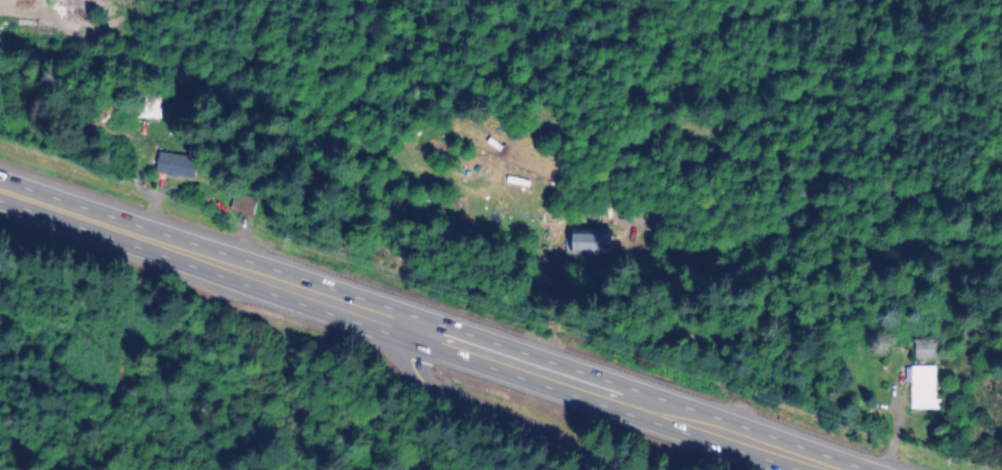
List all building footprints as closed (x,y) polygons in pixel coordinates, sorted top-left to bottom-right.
[(156,120),(156,98),(138,98),(138,120),(156,120)] [(150,176),(191,181),(194,159),(153,154),(150,176)] [(248,219),(254,201),(232,193),(226,212),(248,219)] [(566,255),(609,255),(609,233),(566,233),(566,255)] [(938,341),(913,341),(913,361),(938,361),(938,341)] [(935,368),(907,368),(908,411),(936,411),(935,368)]
